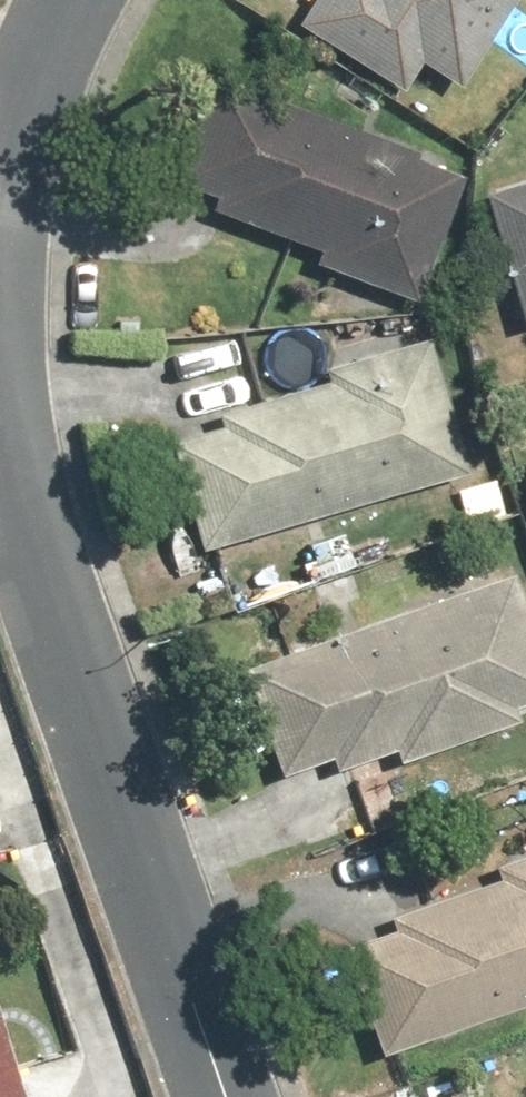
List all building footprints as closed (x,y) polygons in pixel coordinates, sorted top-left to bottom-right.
[(283,31),(396,99),(414,69),(454,93),(511,0),(302,0),(283,31)] [(206,81),(150,213),(406,321),(462,188),(206,81)] [(477,197),(518,334),(525,331),(525,183),(477,197)] [(144,435),(185,558),(457,469),(416,346),(144,435)] [(525,533),(525,471),(508,477),(525,533)] [(271,796),(525,712),(525,628),(509,575),(228,667),(271,796)] [(17,846),(0,789),(0,851),(17,846)] [(364,1057),(525,1004),(525,858),(321,926),(364,1057)] [(0,1029),(0,1096),(21,1096),(0,1029)]
